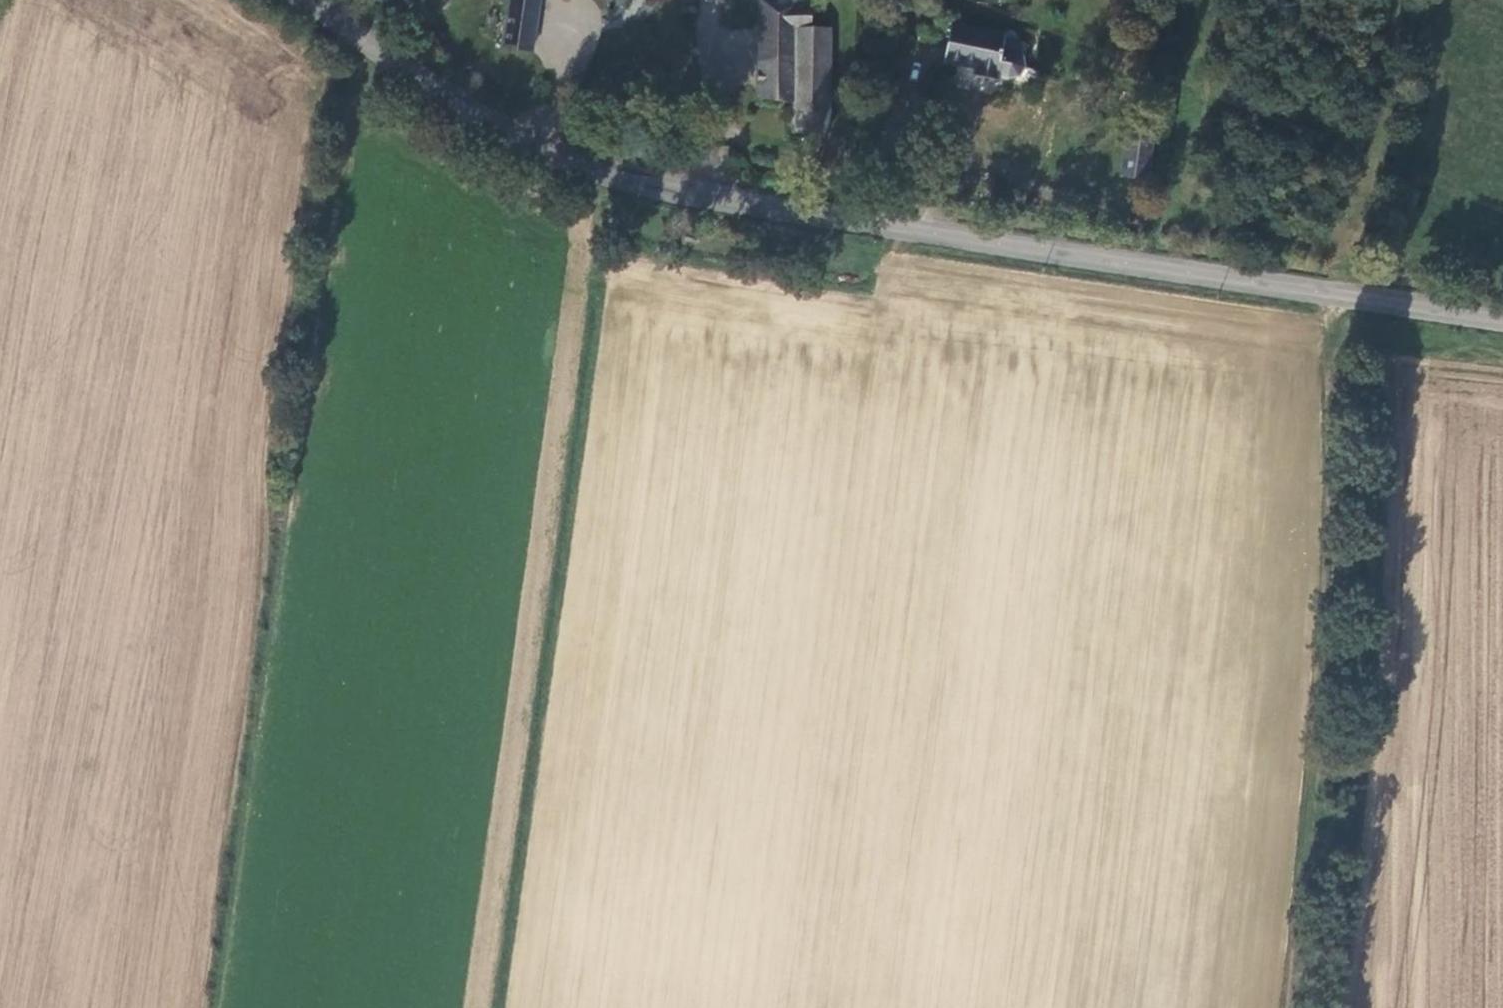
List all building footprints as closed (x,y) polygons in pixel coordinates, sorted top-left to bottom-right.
[(516,25),(545,27),(548,0),(518,0),(516,25)] [(803,145),(837,145),(831,42),(815,42),(816,17),(763,16),(767,114),(801,112),(803,145)] [(830,18),(816,17),(815,42),(831,42),(830,18)] [(999,89),(1006,52),(1007,48),(951,38),(947,57),(946,75),(976,81),(975,90),(998,94),(999,89)] [(1024,79),(1023,69),(1026,61),(1017,55),(1006,52),(999,89),(1008,93),(1018,89),(1024,79)] [(1155,196),(1159,150),(1135,147),(1131,194),(1155,196)]
